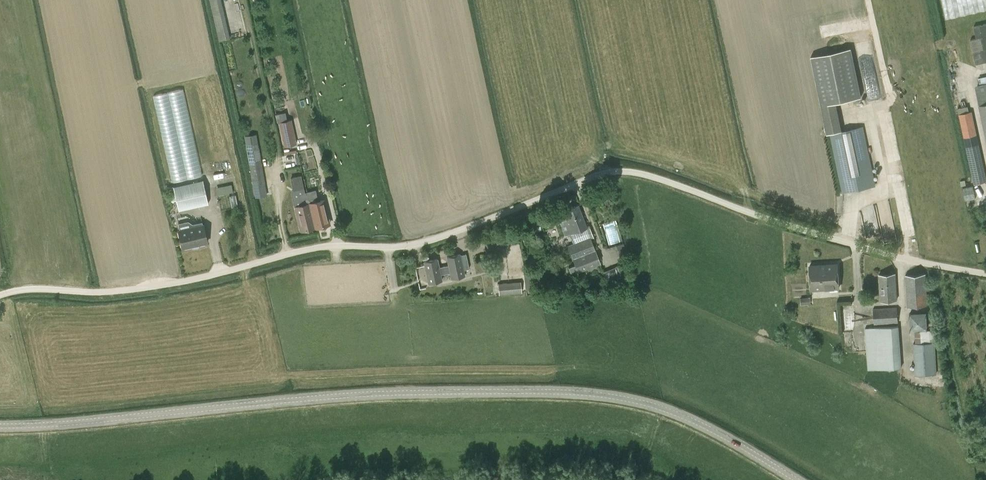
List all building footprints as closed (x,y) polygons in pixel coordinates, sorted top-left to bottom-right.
[(229,38),(221,0),(210,0),(219,41),(229,38)] [(949,15),(985,8),(985,0),(946,0),(949,15)] [(974,27),(977,39),(970,40),(976,64),(985,62),(985,24),(974,27)] [(850,48),(811,57),(821,106),(836,102),(861,97),(850,48)] [(185,88),(154,94),(172,182),(203,176),(185,88)] [(959,114),(974,184),(985,181),(985,177),(972,111),(959,114)] [(279,122),(284,147),(297,144),(291,119),(279,122)] [(862,127),(831,134),(843,193),(874,186),(862,127)] [(285,169),(302,166),(300,150),(282,153),(285,169)] [(264,175),(251,178),(254,192),(267,189),(264,175)] [(301,175),(290,178),(293,189),(292,191),(294,200),(295,205),(301,231),(315,228),(310,205),(309,203),(309,202),(308,198),(307,192),(306,192),(304,188),(301,175)] [(175,187),(170,189),(172,201),(177,200),(179,210),(206,204),(202,187),(201,181),(175,187)] [(234,183),(217,186),(219,195),(235,192),(234,183)] [(964,187),(965,198),(976,198),(976,186),(964,187)] [(316,190),(307,192),(308,198),(309,202),(309,203),(310,205),(315,228),(330,224),(324,199),(318,200),(316,190)] [(864,205),(868,232),(883,230),(885,241),(897,239),(891,201),(864,205)] [(565,236),(570,235),(573,243),(568,245),(575,265),(568,267),(571,275),(600,265),(590,237),(592,236),(589,227),(587,228),(578,205),(557,213),(565,236)] [(182,250),(208,244),(204,224),(177,230),(182,250)] [(424,262),(429,284),(443,281),(441,274),(450,273),(451,279),(466,276),(464,270),(469,269),(466,254),(461,255),(461,254),(447,257),(449,266),(439,267),(437,259),(424,262)] [(837,264),(810,265),(812,290),(839,288),(837,264)] [(535,289),(533,272),(524,273),(525,290),(535,289)] [(880,302),(897,300),(895,274),(879,275),(880,302)] [(907,307),(927,306),(926,274),(905,276),(907,307)] [(508,283),(499,283),(500,294),(522,293),(521,282),(513,282),(508,283)] [(897,307),(873,309),(874,327),(898,324),(897,307)] [(928,329),(927,312),(909,313),(910,330),(928,329)] [(935,343),(913,343),(915,375),(937,374),(935,343)] [(901,360),(867,362),(867,370),(902,368),(901,360)]
